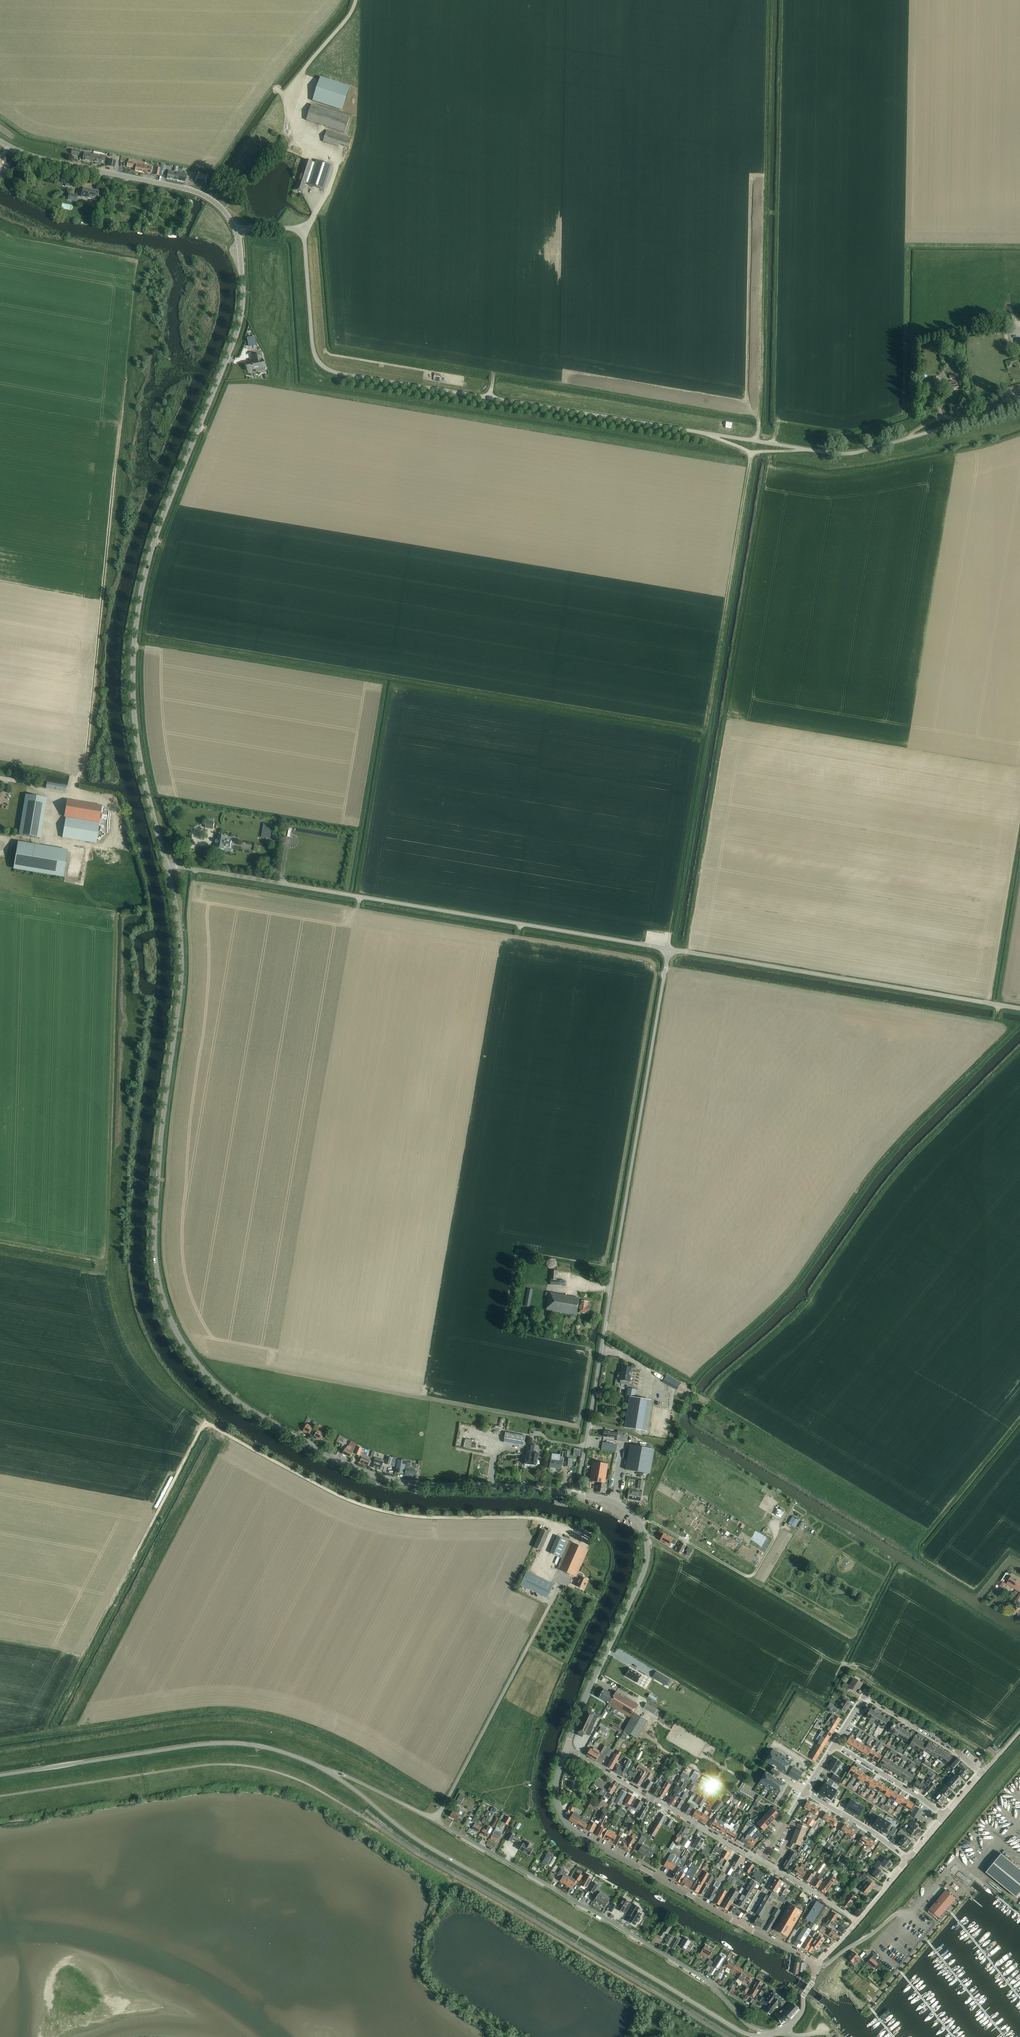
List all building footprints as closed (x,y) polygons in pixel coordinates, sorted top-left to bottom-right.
[(343,110),(350,88),(320,78),(313,100),(343,110)] [(312,105),(310,110),(307,120),(345,133),(350,117),(312,105)] [(339,144),(348,147),(349,148),(352,139),(327,130),(323,142),(338,147),(339,144)] [(84,152),(83,160),(91,162),(93,154),(84,152)] [(93,154),(91,162),(92,162),(96,163),(96,164),(99,165),(100,164),(101,164),(101,161),(104,161),(106,155),(105,155),(102,154),(101,156),(96,155),(96,153),(94,153),(93,154)] [(296,185),(295,190),(303,193),(306,183),(309,184),(307,189),(323,194),(333,163),(317,158),(316,163),(313,162),(306,160),(297,185),(296,185)] [(127,166),(136,168),(135,171),(144,172),(145,167),(144,167),(144,165),(140,164),(140,165),(138,164),(137,163),(136,163),(133,163),(128,161),(127,166)] [(144,167),(145,167),(144,172),(150,174),(152,166),(147,165),(144,164),(144,165),(144,167)] [(168,172),(167,178),(174,180),(175,175),(177,175),(177,173),(178,173),(179,172),(178,172),(175,171),(168,170),(168,172)] [(175,175),(174,180),(182,181),(185,182),(186,174),(183,173),(182,173),(179,172),(178,173),(177,173),(177,175),(175,175)] [(83,187),(81,196),(92,199),(97,200),(99,191),(94,190),(83,187)] [(76,201),(77,196),(77,195),(69,193),(68,199),(76,201)] [(1008,332),(1003,334),(1005,342),(1010,340),(1009,337),(1017,335),(1015,329),(1014,321),(1007,323),(1009,330),(1008,331),(1008,332)] [(258,346),(254,337),(246,341),(249,349),(258,346)] [(246,363),(247,370),(263,367),(261,355),(252,356),(253,362),(246,363)] [(946,391),(950,391),(950,393),(959,391),(957,382),(944,385),(946,391)] [(47,782),(46,788),(65,792),(67,786),(47,782)] [(26,795),(19,833),(19,835),(40,838),(47,798),(26,795)] [(62,837),(96,843),(102,805),(67,799),(64,817),(66,818),(62,837)] [(264,823),(262,830),(267,831),(266,838),(270,839),(273,825),(264,823)] [(218,835),(217,840),(216,840),(215,843),(217,843),(216,848),(224,850),(224,846),(230,847),(231,840),(225,839),(226,836),(218,835)] [(18,843),(13,868),(63,876),(67,851),(18,843)] [(550,1279),(550,1285),(565,1285),(565,1280),(559,1280),(560,1280),(556,1280),(557,1271),(551,1270),(551,1279),(550,1279)] [(524,1305),(529,1306),(533,1289),(528,1288),(524,1305)] [(579,1298),(549,1293),(549,1292),(546,1292),(545,1295),(549,1296),(546,1310),(577,1315),(579,1298)] [(588,1314),(589,1313),(589,1311),(588,1310),(589,1306),(587,1306),(588,1302),(581,1301),(579,1312),(588,1314)] [(617,1379),(620,1379),(620,1382),(621,1384),(628,1385),(629,1384),(629,1381),(630,1381),(632,1368),(622,1367),(621,1374),(618,1373),(617,1379)] [(667,1382),(672,1385),(677,1388),(681,1383),(666,1374),(665,1377),(664,1380),(667,1382)] [(646,1431),(650,1405),(651,1400),(634,1397),(636,1386),(629,1385),(627,1397),(630,1397),(625,1427),(646,1431)] [(308,1417),(306,1421),(314,1426),(316,1422),(308,1417)] [(310,1433),(313,1427),(307,1424),(303,1431),(306,1433),(307,1432),(310,1433)] [(324,1433),(318,1430),(314,1436),(317,1437),(316,1439),(320,1441),(324,1433)] [(617,1439),(617,1438),(618,1435),(620,1435),(619,1438),(625,1439),(626,1432),(617,1430),(617,1433),(604,1431),(603,1436),(617,1439)] [(524,1446),(525,1438),(525,1436),(505,1432),(504,1442),(524,1446)] [(355,1447),(357,1444),(351,1441),(349,1446),(348,1445),(346,1448),(343,1454),(350,1457),(355,1447)] [(527,1449),(527,1451),(533,1452),(534,1449),(535,1444),(528,1443),(527,1448),(527,1449)] [(654,1449),(630,1445),(625,1469),(650,1474),(654,1449)] [(526,1455),(524,1464),(530,1465),(530,1463),(531,1457),(532,1457),(533,1454),(533,1452),(527,1451),(526,1451),(526,1455)] [(550,1467),(561,1468),(562,1465),(563,1465),(563,1466),(571,1466),(572,1459),(568,1458),(569,1451),(565,1451),(561,1451),(560,1461),(550,1459),(550,1467)] [(530,1463),(530,1465),(537,1466),(538,1453),(533,1452),(533,1454),(532,1457),(531,1457),(530,1463)] [(391,1464),(396,1466),(397,1458),(393,1457),(393,1458),(387,1456),(386,1460),(385,1463),(391,1465),(391,1464)] [(360,1462),(369,1466),(369,1465),(370,1464),(371,1460),(370,1460),(362,1457),(360,1462)] [(382,1466),(384,1460),(375,1458),(372,1467),(380,1469),(381,1466),(382,1466)] [(398,1459),(397,1458),(396,1466),(397,1466),(396,1472),(404,1473),(406,1461),(398,1459)] [(592,1461),(589,1481),(599,1482),(598,1486),(598,1489),(595,1489),(595,1491),(605,1493),(605,1492),(607,1484),(605,1484),(605,1483),(608,1464),(592,1461)] [(412,1471),(412,1469),(412,1468),(410,1468),(411,1463),(407,1462),(405,1475),(416,1477),(417,1472),(412,1471)] [(629,1490),(627,1499),(640,1501),(641,1492),(629,1490)] [(534,1547),(541,1550),(549,1532),(542,1529),(534,1547)] [(660,1540),(669,1545),(671,1542),(674,1544),(676,1541),(673,1539),(664,1534),(660,1540)] [(561,1558),(557,1569),(576,1577),(579,1578),(576,1586),(584,1589),(588,1579),(582,1577),(583,1575),(578,1572),(588,1549),(557,1536),(550,1553),(561,1558)] [(678,1549),(676,1551),(677,1552),(681,1554),(686,1545),(681,1542),(678,1549)] [(547,1598),(554,1584),(527,1571),(520,1584),(547,1598)] [(1009,1585),(1016,1589),(1019,1583),(1019,1581),(1013,1577),(1011,1576),(1007,1583),(1009,1585)] [(641,1675),(630,1668),(625,1676),(637,1683),(641,1675)] [(656,1671),(652,1677),(666,1685),(670,1679),(656,1671)] [(844,1682),(842,1686),(847,1690),(849,1687),(855,1691),(857,1688),(859,1689),(862,1683),(853,1678),(849,1685),(844,1682)] [(638,1704),(635,1702),(616,1691),(614,1695),(604,1689),(599,1698),(609,1704),(609,1705),(630,1718),(638,1704)] [(657,1698),(649,1693),(648,1697),(655,1702),(657,1698)] [(842,1700),(838,1707),(845,1712),(850,1704),(848,1702),(849,1700),(844,1696),(842,1699),(842,1700)] [(644,1708),(654,1714),(658,1716),(661,1711),(647,1703),(644,1708)] [(870,1709),(865,1716),(870,1719),(868,1721),(868,1722),(873,1713),(875,1711),(875,1712),(877,1709),(878,1708),(875,1708),(873,1711),(870,1709)] [(873,1713),(868,1722),(873,1725),(879,1714),(880,1715),(882,1711),(880,1711),(877,1709),(875,1712),(875,1711),(873,1713)] [(588,1711),(578,1732),(579,1732),(578,1735),(582,1737),(583,1734),(585,1735),(585,1734),(590,1736),(593,1728),(598,1716),(594,1714),(595,1714),(588,1711)] [(648,1720),(647,1720),(634,1712),(624,1730),(638,1738),(648,1720)] [(879,1714),(873,1725),(874,1722),(879,1725),(883,1719),(884,1717),(886,1714),(884,1713),(882,1716),(880,1715),(879,1714)] [(833,1717),(830,1722),(837,1725),(841,1719),(834,1715),(833,1717)] [(883,1719),(879,1725),(883,1728),(885,1724),(887,1721),(888,1721),(891,1716),(888,1716),(887,1719),(884,1717),(883,1719)] [(830,1722),(826,1729),(832,1732),(837,1725),(830,1722)] [(893,1723),(888,1731),(893,1734),(898,1726),(899,1726),(901,1722),(898,1722),(897,1725),(893,1723)] [(616,1735),(618,1737),(622,1731),(612,1725),(611,1727),(619,1731),(616,1735)] [(898,1726),(893,1734),(897,1736),(902,1728),(903,1729),(905,1725),(903,1725),(901,1727),(899,1726),(898,1726)] [(599,1730),(598,1732),(605,1736),(608,1731),(602,1728),(601,1727),(599,1730)] [(902,1728),(897,1736),(902,1739),(907,1731),(910,1728),(907,1728),(905,1730),(903,1729),(902,1728)] [(826,1729),(822,1736),(828,1740),(832,1732),(826,1729)] [(907,1731),(902,1739),(906,1742),(910,1735),(911,1736),(914,1731),(911,1730),(910,1733),(907,1731)] [(822,1736),(818,1742),(824,1746),(828,1740),(822,1736)] [(850,1736),(846,1742),(851,1745),(855,1740),(850,1736)] [(914,1736),(909,1745),(913,1748),(918,1739),(914,1736)] [(855,1740),(851,1745),(857,1748),(861,1743),(857,1741),(858,1739),(856,1738),(855,1740)] [(918,1739),(913,1748),(918,1750),(923,1742),(918,1739)] [(861,1743),(857,1748),(862,1752),(865,1746),(863,1744),(864,1743),(862,1741),(861,1743)] [(818,1742),(813,1750),(819,1754),(824,1746),(818,1742)] [(923,1742),(918,1750),(920,1752),(919,1754),(921,1755),(924,1751),(924,1750),(927,1744),(923,1742)] [(927,1744),(924,1750),(924,1751),(928,1753),(933,1745),(929,1742),(927,1744)] [(590,1748),(586,1755),(601,1764),(606,1755),(609,1757),(613,1750),(605,1745),(601,1752),(593,1747),(592,1749),(590,1748)] [(933,1745),(928,1753),(932,1756),(937,1747),(933,1745)] [(865,1746),(862,1752),(867,1755),(871,1749),(865,1746)] [(937,1747),(932,1756),(936,1758),(942,1750),(937,1747)] [(797,1781),(798,1781),(803,1773),(793,1766),(792,1768),(789,1766),(792,1760),(773,1748),(765,1761),(784,1773),(785,1773),(788,1775),(787,1775),(797,1781)] [(871,1749),(867,1755),(873,1758),(876,1752),(871,1749)] [(618,1750),(616,1753),(614,1753),(607,1766),(612,1769),(621,1752),(618,1750)] [(813,1750),(808,1757),(815,1761),(819,1754),(813,1750)] [(942,1750),(936,1758),(941,1761),(946,1752),(942,1750)] [(876,1752),(873,1758),(878,1762),(882,1756),(876,1752)] [(946,1752),(941,1761),(945,1764),(951,1755),(946,1752)] [(883,1756),(879,1763),(884,1767),(888,1759),(883,1756)] [(834,1757),(826,1769),(834,1773),(841,1762),(834,1757)] [(957,1757),(949,1765),(953,1769),(961,1760),(957,1757)] [(617,1763),(613,1771),(623,1777),(629,1768),(628,1767),(632,1761),(626,1758),(622,1765),(623,1765),(623,1766),(617,1763)] [(888,1759),(884,1767),(889,1770),(893,1763),(888,1759)] [(641,1772),(635,1783),(640,1785),(649,1770),(639,1764),(638,1766),(635,1763),(632,1769),(636,1772),(637,1769),(641,1772)] [(893,1763),(889,1770),(895,1773),(899,1766),(893,1763)] [(852,1766),(847,1774),(849,1776),(850,1774),(853,1776),(857,1769),(852,1766)] [(899,1766),(895,1773),(901,1776),(904,1769),(899,1766)] [(961,1776),(963,1778),(967,1773),(961,1768),(957,1772),(956,1771),(957,1772),(961,1776)] [(857,1769),(853,1776),(858,1779),(862,1772),(857,1769)] [(904,1769),(901,1776),(905,1779),(909,1772),(904,1769)] [(936,1774),(929,1769),(926,1773),(930,1775),(929,1777),(933,1779),(936,1774)] [(650,1779),(653,1774),(654,1772),(650,1770),(649,1772),(646,1777),(650,1779)] [(766,1771),(758,1784),(777,1796),(785,1783),(778,1779),(777,1780),(771,1777),(772,1775),(766,1771)] [(955,1775),(951,1779),(957,1785),(961,1780),(959,1778),(961,1776),(957,1772),(956,1771),(956,1772),(954,1774),(955,1775)] [(682,1772),(680,1776),(685,1779),(686,1779),(688,1781),(690,1778),(690,1777),(688,1776),(688,1775),(684,1772),(683,1773),(682,1772)] [(862,1772),(858,1779),(863,1782),(867,1775),(862,1772)] [(909,1772),(905,1779),(910,1782),(914,1776),(916,1773),(913,1772),(912,1774),(909,1772)] [(831,1777),(831,1778),(838,1783),(839,1782),(841,1779),(833,1774),(831,1777)] [(867,1775),(863,1782),(868,1785),(867,1787),(872,1779),(867,1775)] [(922,1778),(918,1776),(916,1780),(913,1786),(920,1790),(923,1784),(922,1783),(924,1781),(921,1779),(922,1778)] [(603,1796),(606,1790),(603,1787),(606,1782),(597,1777),(593,1784),(602,1789),(599,1793),(603,1796)] [(666,1782),(662,1789),(666,1792),(670,1785),(671,1785),(673,1782),(668,1778),(668,1779),(666,1782)] [(924,1784),(927,1786),(932,1781),(929,1778),(924,1784)] [(872,1779),(867,1787),(870,1788),(871,1786),(874,1788),(878,1782),(872,1779)] [(946,1783),(944,1785),(951,1791),(949,1790),(951,1788),(953,1789),(957,1785),(951,1779),(947,1783),(946,1783)] [(650,1781),(648,1780),(643,1788),(648,1790),(653,1782),(651,1780),(650,1781)] [(673,1789),(673,1790),(675,1792),(673,1795),(678,1798),(681,1792),(682,1792),(687,1784),(687,1783),(684,1781),(681,1786),(681,1787),(676,1784),(673,1789)] [(752,1801),(754,1799),(741,1791),(745,1783),(743,1781),(737,1792),(752,1801)] [(825,1782),(819,1793),(825,1797),(830,1788),(831,1786),(826,1783),(825,1782)] [(878,1782),(874,1788),(877,1790),(876,1792),(878,1793),(879,1792),(882,1785),(878,1782)] [(607,1791),(604,1796),(609,1798),(610,1797),(612,1794),(616,1786),(611,1783),(607,1791)] [(657,1795),(662,1785),(658,1783),(657,1785),(656,1785),(652,1792),(657,1795)] [(693,1792),(696,1786),(695,1785),(694,1784),(691,1783),(687,1789),(693,1792)] [(882,1785),(879,1792),(884,1795),(888,1788),(882,1785)] [(940,1790),(938,1792),(943,1797),(945,1795),(947,1796),(951,1791),(944,1785),(943,1786),(944,1786),(941,1790),(940,1790)] [(830,1788),(825,1797),(830,1800),(832,1796),(833,1796),(836,1791),(837,1790),(831,1786),(830,1788)] [(888,1788),(884,1795),(889,1798),(893,1791),(888,1788)] [(622,1789),(617,1798),(622,1801),(627,1793),(626,1792),(622,1790),(622,1789)] [(662,1799),(666,1792),(662,1789),(658,1796),(662,1799)] [(898,1795),(893,1791),(889,1798),(888,1799),(890,1801),(891,1799),(894,1801),(898,1795)] [(684,1801),(683,1800),(684,1799),(683,1798),(686,1794),(682,1792),(674,1806),(679,1809),(684,1801)] [(945,1798),(943,1797),(938,1792),(935,1795),(935,1794),(933,1797),(941,1803),(945,1798)] [(460,1804),(465,1796),(460,1793),(456,1802),(460,1804)] [(728,1800),(726,1803),(728,1804),(730,1801),(732,1802),(736,1795),(733,1793),(733,1794),(731,1796),(728,1800)] [(635,1797),(629,1794),(625,1802),(630,1805),(635,1797)] [(667,1800),(669,1801),(669,1802),(673,1805),(678,1798),(673,1795),(671,1798),(669,1797),(667,1800)] [(686,1804),(687,1804),(683,1811),(689,1814),(694,1806),(695,1802),(697,1804),(702,1797),(699,1795),(694,1802),(689,1799),(686,1804)] [(898,1795),(894,1801),(899,1804),(903,1798),(898,1795)] [(702,1797),(697,1804),(702,1806),(706,1799),(702,1797)] [(903,1798),(899,1804),(898,1805),(900,1807),(901,1807),(902,1806),(905,1807),(908,1801),(903,1798)] [(637,1799),(633,1807),(632,1809),(635,1811),(637,1809),(639,1810),(644,1802),(637,1799)] [(851,1799),(845,1808),(858,1816),(864,1806),(851,1799)] [(717,1811),(721,1806),(722,1807),(724,1804),(723,1803),(720,1801),(719,1801),(713,1809),(717,1811)] [(804,1807),(810,1811),(813,1805),(807,1801),(806,1803),(804,1802),(801,1806),(804,1807)] [(908,1801),(905,1807),(910,1810),(914,1804),(908,1801)] [(645,1804),(641,1810),(646,1812),(650,1806),(645,1804)] [(813,1805),(810,1811),(817,1815),(819,1812),(817,1811),(819,1808),(813,1805)] [(772,1808),(768,1812),(775,1818),(779,1814),(777,1812),(779,1810),(774,1806),(772,1808)] [(916,1806),(912,1812),(910,1815),(917,1819),(923,1810),(916,1806)] [(453,1811),(450,1816),(457,1820),(458,1818),(459,1815),(463,1817),(466,1813),(458,1808),(456,1812),(453,1811)] [(692,1816),(699,1820),(703,1813),(696,1809),(692,1816)] [(642,1819),(646,1812),(641,1810),(638,1817),(642,1819)] [(574,1812),(569,1820),(577,1825),(580,1820),(578,1818),(580,1815),(574,1811),(574,1812)] [(601,1811),(597,1820),(600,1822),(601,1822),(603,1818),(605,1813),(602,1811),(601,1811)] [(768,1812),(764,1816),(771,1822),(775,1818),(768,1812)] [(822,1819),(828,1822),(831,1816),(826,1812),(824,1815),(822,1814),(820,1817),(822,1818),(822,1819)] [(657,1823),(650,1834),(654,1837),(661,1826),(661,1825),(666,1816),(662,1813),(657,1823)] [(703,1813),(699,1820),(706,1824),(710,1817),(703,1813)] [(628,1816),(626,1820),(632,1824),(633,1824),(635,1820),(634,1820),(635,1820),(628,1816)] [(764,1816),(761,1820),(767,1826),(771,1822),(764,1816)] [(831,1816),(828,1822),(833,1826),(834,1825),(835,1826),(837,1823),(836,1822),(837,1819),(831,1816)] [(875,1816),(872,1821),(875,1822),(872,1826),(878,1829),(883,1821),(878,1817),(875,1816)] [(464,1820),(463,1823),(465,1825),(468,1826),(471,1820),(468,1818),(466,1817),(464,1820)] [(580,1820),(577,1825),(584,1829),(587,1824),(589,1821),(582,1817),(581,1819),(580,1820)] [(715,1817),(710,1826),(715,1829),(720,1820),(715,1817)] [(483,1825),(479,1823),(478,1825),(475,1823),(476,1822),(477,1819),(475,1818),(470,1826),(472,1827),(472,1828),(479,1832),(483,1825)] [(599,1826),(595,1834),(601,1837),(606,1829),(602,1827),(603,1825),(606,1819),(603,1818),(601,1822),(599,1826)] [(667,1818),(664,1823),(670,1826),(671,1825),(674,1827),(677,1823),(673,1821),(674,1820),(670,1818),(669,1819),(667,1818)] [(806,1823),(812,1827),(815,1821),(810,1818),(806,1823)] [(720,1820),(715,1829),(719,1832),(726,1820),(725,1819),(723,1822),(720,1820)] [(726,1820),(719,1832),(724,1835),(728,1828),(726,1827),(727,1824),(728,1821),(726,1820)] [(761,1820),(757,1824),(764,1830),(767,1826),(761,1820)] [(909,1831),(915,1836),(921,1829),(918,1827),(920,1825),(913,1820),(909,1825),(912,1827),(909,1831)] [(590,1821),(586,1829),(593,1832),(597,1824),(590,1821)] [(796,1829),(791,1842),(792,1843),(789,1847),(792,1848),(795,1844),(800,1846),(807,1827),(805,1827),(806,1825),(800,1823),(800,1825),(798,1824),(791,1821),(789,1825),(796,1829)] [(883,1821),(878,1829),(883,1833),(886,1829),(888,1831),(888,1830),(891,1826),(889,1824),(883,1821)] [(728,1828),(724,1835),(729,1838),(733,1831),(734,1829),(736,1830),(738,1827),(736,1826),(738,1823),(737,1822),(736,1823),(735,1825),(734,1824),(733,1827),(730,1825),(728,1828)] [(840,1830),(846,1834),(850,1827),(844,1824),(843,1826),(841,1825),(839,1828),(840,1830)] [(683,1825),(676,1836),(673,1840),(676,1842),(679,1838),(681,1834),(684,1836),(688,1829),(683,1825)] [(492,1830),(493,1829),(490,1827),(488,1826),(486,1830),(483,1828),(481,1833),(488,1837),(491,1832),(492,1830)] [(753,1826),(747,1833),(751,1836),(754,1833),(756,1831),(756,1830),(757,1829),(754,1827),(753,1826)] [(850,1827),(846,1834),(852,1837),(854,1838),(856,1834),(854,1833),(856,1831),(850,1827)] [(888,1831),(887,1833),(892,1837),(897,1829),(893,1827),(891,1831),(888,1830),(888,1831)] [(899,1827),(896,1832),(897,1833),(903,1838),(899,1843),(905,1848),(911,1841),(905,1836),(904,1835),(906,1833),(901,1829),(899,1827)] [(493,1833),(490,1838),(497,1842),(500,1837),(502,1833),(499,1831),(495,1829),(493,1833)] [(608,1830),(604,1838),(613,1843),(617,1835),(608,1830)] [(621,1831),(614,1844),(619,1846),(623,1838),(624,1836),(626,1837),(628,1834),(621,1831)] [(733,1831),(729,1838),(734,1840),(738,1834),(733,1831)] [(511,1832),(506,1839),(511,1842),(515,1835),(511,1832)] [(740,1840),(746,1844),(749,1839),(751,1837),(749,1837),(750,1836),(744,1833),(740,1840)] [(623,1842),(620,1847),(629,1852),(632,1847),(630,1847),(633,1842),(634,1843),(636,1840),(635,1839),(636,1836),(633,1834),(631,1837),(630,1836),(628,1842),(624,1839),(623,1842)] [(643,1835),(638,1843),(642,1845),(639,1851),(651,1858),(654,1851),(642,1844),(647,1837),(643,1835)] [(859,1841),(865,1845),(868,1839),(863,1835),(861,1838),(859,1837),(857,1840),(859,1841)] [(689,1846),(690,1846),(692,1847),(693,1846),(693,1847),(698,1849),(704,1840),(699,1837),(696,1841),(693,1840),(689,1846)] [(749,1839),(746,1844),(752,1848),(755,1843),(755,1842),(756,1840),(755,1839),(753,1839),(751,1837),(751,1838),(751,1837),(749,1839)] [(683,1842),(681,1844),(687,1848),(689,1845),(691,1841),(685,1838),(683,1842)] [(868,1839),(865,1845),(870,1849),(871,1848),(872,1849),(874,1846),(873,1845),(874,1842),(868,1839)] [(520,1849),(530,1855),(533,1849),(531,1848),(532,1844),(527,1841),(526,1845),(523,1843),(520,1849)] [(825,1847),(827,1848),(832,1851),(834,1852),(837,1848),(834,1847),(833,1849),(828,1847),(830,1844),(827,1842),(825,1847)] [(716,1846),(712,1851),(718,1855),(721,1849),(716,1846)] [(835,1853),(843,1857),(846,1852),(838,1848),(835,1853)] [(725,1850),(721,1857),(725,1859),(729,1853),(725,1850)] [(786,1870),(797,1853),(792,1850),(782,1867),(786,1870)] [(548,1851),(542,1862),(546,1865),(547,1862),(548,1863),(547,1864),(551,1866),(556,1857),(552,1855),(552,1856),(551,1856),(552,1853),(548,1851)] [(671,1853),(664,1865),(673,1870),(674,1871),(677,1866),(681,1859),(671,1853)] [(1018,1897),(1019,1894),(1019,1868),(1002,1854),(987,1872),(1017,1897),(1018,1897)] [(729,1869),(730,1870),(727,1875),(729,1876),(732,1871),(735,1866),(737,1867),(739,1864),(741,1861),(743,1863),(745,1859),(738,1855),(735,1861),(733,1864),(732,1864),(729,1869)] [(671,1877),(675,1880),(681,1870),(682,1868),(681,1868),(685,1861),(681,1858),(681,1859),(677,1866),(674,1871),(671,1877)] [(876,1863),(883,1869),(885,1866),(887,1869),(892,1863),(886,1858),(882,1863),(879,1860),(876,1863)] [(750,1862),(745,1869),(747,1870),(745,1873),(748,1874),(754,1865),(750,1862)] [(822,1862),(817,1870),(820,1872),(826,1864),(822,1862)] [(792,1872),(797,1875),(804,1864),(802,1863),(799,1867),(797,1865),(792,1872)] [(881,1871),(883,1869),(876,1863),(874,1866),(876,1869),(872,1874),(879,1879),(884,1873),(881,1871)] [(804,1864),(797,1875),(802,1878),(806,1871),(803,1870),(806,1865),(804,1864)] [(685,1866),(676,1881),(680,1883),(685,1874),(688,1868),(685,1866)] [(681,1883),(681,1884),(687,1887),(687,1888),(688,1888),(689,1888),(689,1889),(690,1888),(694,1880),(692,1879),(698,1869),(693,1866),(691,1866),(690,1867),(681,1883)] [(749,1875),(755,1878),(755,1880),(761,1883),(764,1877),(763,1876),(764,1873),(755,1868),(754,1870),(752,1869),(749,1875)] [(817,1888),(824,1878),(821,1877),(826,1870),(823,1868),(813,1885),(817,1888)] [(811,1873),(809,1872),(804,1879),(809,1882),(816,1872),(813,1870),(811,1873)] [(827,1879),(819,1889),(825,1893),(837,1877),(836,1877),(837,1876),(839,1873),(834,1870),(833,1871),(832,1872),(831,1873),(830,1873),(828,1876),(826,1878),(827,1879)] [(692,1889),(692,1890),(698,1893),(702,1886),(709,1873),(705,1871),(701,1878),(700,1880),(700,1881),(697,1880),(696,1883),(692,1889)] [(704,1883),(698,1893),(703,1896),(714,1877),(712,1876),(711,1875),(712,1873),(710,1872),(705,1881),(706,1882),(705,1883),(704,1883)] [(561,1873),(559,1876),(562,1878),(561,1881),(566,1884),(569,1879),(570,1877),(566,1874),(565,1875),(561,1873)] [(587,1874),(583,1882),(581,1885),(586,1888),(592,1877),(587,1874)] [(727,1882),(728,1882),(726,1884),(730,1886),(731,1885),(733,1886),(734,1885),(737,1881),(737,1880),(730,1876),(729,1876),(727,1879),(729,1880),(727,1882)] [(569,1879),(566,1884),(572,1888),(574,1884),(575,1884),(577,1881),(575,1879),(574,1879),(571,1877),(570,1877),(569,1879)] [(770,1889),(776,1893),(783,1881),(777,1878),(770,1889)] [(859,1888),(861,1889),(866,1894),(873,1886),(870,1884),(872,1881),(868,1878),(859,1888)] [(750,1879),(747,1884),(754,1888),(757,1883),(750,1879)] [(591,1884),(587,1890),(593,1893),(596,1887),(598,1885),(593,1881),(591,1884)] [(713,1886),(706,1898),(712,1901),(715,1897),(713,1896),(718,1888),(717,1888),(720,1883),(716,1881),(713,1886)] [(747,1884),(745,1889),(751,1893),(754,1888),(747,1884)] [(722,1888),(714,1902),(719,1905),(727,1892),(722,1888)] [(729,1896),(722,1907),(727,1910),(729,1907),(732,1903),(733,1901),(734,1900),(735,1897),(738,1892),(739,1891),(736,1889),(735,1890),(733,1889),(729,1896)] [(745,1889),(742,1894),(748,1898),(751,1893),(745,1889)] [(946,1890),(938,1900),(948,1907),(955,1898),(946,1890)] [(766,1894),(763,1899),(770,1903),(773,1898),(776,1900),(777,1899),(785,1903),(786,1900),(772,1892),(770,1896),(766,1894)] [(846,1897),(841,1905),(843,1906),(845,1908),(847,1905),(850,1900),(853,1902),(857,1897),(856,1897),(850,1893),(849,1893),(846,1897)] [(598,1894),(594,1901),(604,1908),(609,1901),(598,1894)] [(742,1894),(739,1899),(745,1903),(748,1898),(742,1894)] [(618,1909),(623,1912),(629,1902),(629,1901),(625,1898),(618,1909)] [(739,1899),(736,1904),(743,1908),(745,1903),(739,1899)] [(759,1915),(758,1917),(761,1918),(770,1903),(763,1899),(755,1913),(759,1915)] [(937,1919),(939,1917),(948,1907),(938,1900),(930,1909),(929,1910),(928,1911),(937,1919)] [(629,1902),(623,1912),(626,1913),(632,1904),(629,1902)] [(817,1902),(807,1918),(815,1923),(825,1907),(817,1902)] [(730,1908),(728,1910),(738,1917),(743,1910),(733,1904),(732,1903),(729,1907),(730,1908)] [(774,1929),(787,1936),(802,1911),(789,1903),(774,1929)] [(634,1904),(627,1914),(628,1914),(628,1913),(630,1914),(630,1915),(630,1916),(627,1921),(635,1925),(637,1921),(638,1922),(641,1918),(640,1917),(642,1913),(637,1911),(640,1907),(634,1904)] [(773,1915),(765,1930),(768,1932),(781,1910),(776,1907),(772,1914),(773,1915)] [(830,1913),(828,1917),(829,1918),(834,1921),(838,1915),(833,1912),(832,1914),(830,1913)] [(757,1917),(753,1923),(757,1925),(757,1926),(759,1927),(760,1927),(764,1921),(762,1920),(763,1920),(761,1918),(758,1917),(758,1918),(757,1917)] [(823,1924),(824,1924),(825,1925),(826,1923),(830,1926),(831,1924),(834,1926),(836,1924),(833,1922),(834,1921),(829,1918),(828,1917),(823,1924)] [(805,1926),(794,1944),(800,1947),(815,1923),(812,1921),(808,1928),(806,1927),(805,1926)] [(668,1933),(673,1925),(668,1922),(663,1930),(662,1930),(659,1935),(663,1937),(666,1932),(668,1933)] [(838,1935),(829,1928),(827,1931),(830,1933),(828,1935),(835,1939),(838,1935)] [(819,1934),(812,1944),(811,1944),(810,1945),(807,1949),(810,1952),(813,1947),(814,1947),(817,1949),(824,1939),(822,1938),(823,1936),(821,1935),(822,1933),(819,1931),(818,1933),(819,1934)] [(674,1949),(680,1940),(677,1938),(679,1934),(680,1933),(678,1932),(676,1934),(674,1937),(675,1937),(669,1946),(674,1949)] [(674,1937),(669,1934),(665,1940),(666,1940),(664,1943),(669,1946),(674,1937)] [(803,1947),(806,1950),(808,1947),(812,1942),(814,1939),(813,1939),(813,1938),(810,1936),(803,1947)] [(689,1951),(695,1943),(685,1937),(680,1946),(689,1951)] [(713,1949),(705,1944),(700,1953),(708,1958),(713,1949)] [(854,1952),(848,1958),(853,1963),(855,1961),(857,1963),(860,1959),(858,1957),(859,1956),(854,1952)] [(710,1969),(708,1972),(710,1973),(712,1974),(713,1973),(716,1969),(716,1968),(717,1969),(724,1958),(720,1955),(713,1966),(712,1966),(710,1969)] [(878,1963),(871,1958),(867,1962),(874,1968),(878,1963)] [(727,1960),(723,1966),(725,1968),(726,1968),(726,1969),(730,1971),(731,1969),(732,1970),(734,1966),(735,1965),(727,1960)] [(730,1971),(730,1972),(738,1977),(739,1976),(740,1976),(743,1970),(735,1965),(734,1966),(732,1970),(731,1969),(730,1971)] [(738,1984),(740,1986),(743,1981),(748,1973),(743,1970),(740,1976),(739,1976),(738,1977),(738,1978),(741,1980),(738,1984)] [(748,1973),(743,1981),(747,1983),(750,1985),(752,1982),(751,1982),(754,1977),(748,1973)] [(749,1990),(751,1991),(752,1989),(757,1992),(763,1983),(757,1979),(753,1987),(751,1986),(749,1990)] [(730,1980),(727,1985),(731,1988),(735,1982),(730,1980)] [(754,1998),(757,1992),(752,1989),(751,1991),(749,1990),(743,1999),(745,2001),(746,1999),(747,1999),(749,1995),(754,1998)] [(768,2002),(771,2004),(778,1994),(773,1991),(766,2000),(761,1996),(759,1999),(761,2001),(765,2005),(768,2002)] [(782,2006),(786,2001),(778,1994),(771,2004),(765,2011),(770,2014),(778,2004),(782,2006)] [(774,2013),(776,2016),(781,2023),(790,2018),(798,2008),(793,2003),(786,2011),(782,2009),(779,2010),(779,2009),(776,2011),(776,2012),(774,2013)] [(752,2004),(746,2011),(751,2015),(755,2009),(756,2007),(754,2006),(754,2005),(752,2004)]
